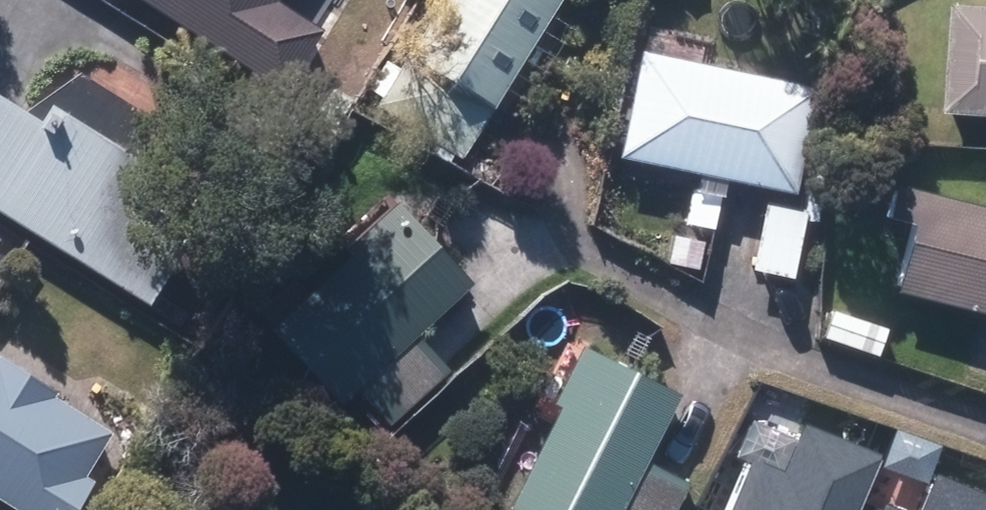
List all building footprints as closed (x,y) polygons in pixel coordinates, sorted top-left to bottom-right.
[(273,87),(312,27),(272,1),(272,0),(139,0),(273,87)] [(557,0),(443,0),(377,106),(460,157),(557,0)] [(936,114),(985,118),(985,9),(944,6),(936,114)] [(636,54),(615,157),(789,193),(811,90),(636,54)] [(146,306),(207,209),(49,109),(38,126),(0,102),(0,215),(146,306)] [(891,185),(883,218),(911,225),(895,291),(985,314),(985,208),(891,185)] [(397,205),(267,327),(338,402),(355,386),(388,422),(443,370),(410,335),(468,281),(397,205)] [(674,396),(579,349),(554,401),(560,404),(509,507),(516,509),(618,509),(674,396)] [(13,509),(74,509),(91,483),(82,477),(109,436),(0,367),(0,502),(13,509)] [(886,455),(806,421),(785,470),(753,457),(730,509),(863,509),(886,455)] [(938,474),(923,509),(985,509),(985,494),(938,474)] [(885,501),(881,509),(905,509),(885,501)]
